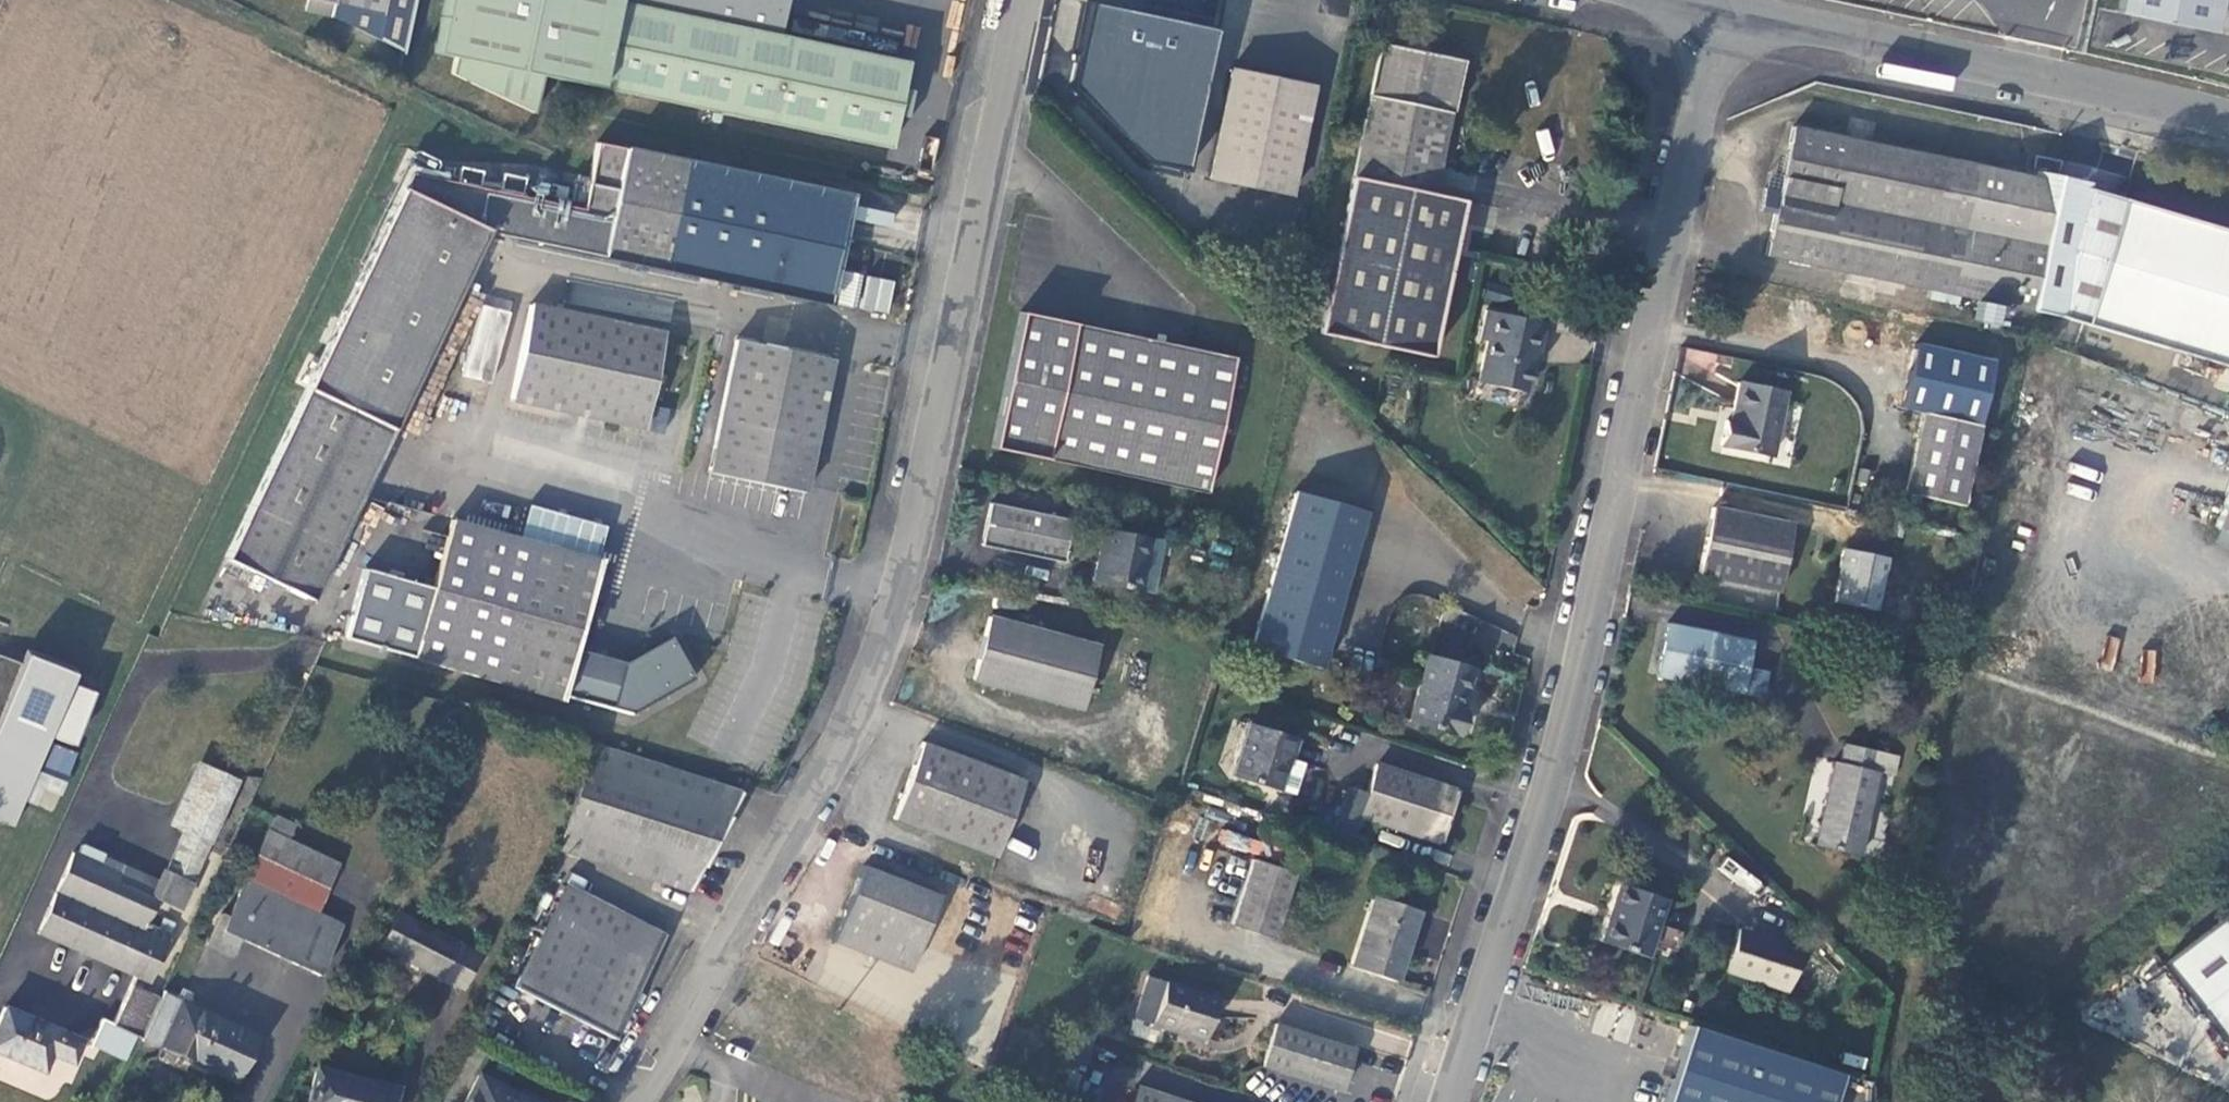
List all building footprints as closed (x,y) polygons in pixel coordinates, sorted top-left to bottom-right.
[(403,53),(413,0),(303,0),(307,1),(305,13),(331,18),(403,53)] [(891,149),(908,64),(781,38),(789,0),(447,0),(436,57),(456,61),(453,77),(537,116),(545,79),(891,149)] [(2124,14),(2198,28),(2222,12),(2225,0),(2126,0),(2124,14)] [(1220,27),(1095,4),(1073,127),(1198,150),(1220,27)] [(1384,51),(1357,184),(1436,201),(1464,68),(1384,51)] [(1228,65),(1207,172),(1290,189),(1311,82),(1228,65)] [(1761,249),(2021,307),(2047,179),(2050,169),(2025,161),(2023,170),(1788,121),(1777,170),(1774,187),(1760,184),(1756,205),(1770,208),(1761,249)] [(369,273),(234,566),(320,605),(478,259),(489,235),(852,306),(856,285),(858,276),(858,274),(835,269),(850,195),(626,151),(618,190),(589,185),(583,212),(413,178),(375,259),(369,273)] [(1764,167),(1760,184),(1774,187),(1777,170),(1764,167)] [(2089,180),(2050,169),(2047,179),(2087,192),(2089,180)] [(2197,367),(2216,373),(2228,377),(2228,238),(2087,192),(2047,179),(2021,307),(2161,356),(2171,359),(2197,367)] [(1433,364),(1465,207),(1436,201),(1357,184),(1324,341),(1433,364)] [(891,227),(894,214),(857,205),(854,217),(891,227)] [(364,270),(369,273),(375,259),(371,257),(364,270)] [(478,259),(320,605),(344,616),(503,270),(478,259)] [(867,278),(858,276),(856,285),(865,287),(867,278)] [(1975,319),(2000,326),(2006,306),(1981,299),(1975,319)] [(1542,318),(1482,306),(1477,333),(1484,335),(1475,377),(1522,386),(1528,359),(1531,344),(1537,345),(1542,318)] [(537,309),(519,403),(651,428),(669,334),(537,309)] [(1237,367),(1026,321),(998,454),(1209,500),(1237,367)] [(809,493),(838,360),(737,339),(710,471),(809,493)] [(1534,360),(1537,345),(1531,344),(1528,359),(1534,360)] [(2158,367),(2167,372),(2171,359),(2161,356),(2158,367)] [(2193,380),(2197,367),(2171,359),(2167,372),(2193,380)] [(2216,373),(2212,386),(2228,391),(2228,377),(2216,373)] [(1724,417),(1719,442),(1767,452),(1779,390),(1739,382),(1731,418),(1724,417)] [(1960,503),(1979,426),(1925,412),(1906,489),(1960,503)] [(2216,531),(2228,535),(2228,492),(2216,531)] [(1324,671),(1366,512),(1299,495),(1258,653),(1324,671)] [(1075,519),(994,503),(986,544),(1066,560),(1075,519)] [(1792,524),(1711,508),(1697,575),(1778,591),(1792,524)] [(639,713),(703,676),(679,635),(631,661),(580,650),(590,609),(602,557),(454,521),(438,590),(422,661),(639,713)] [(1154,537),(1110,528),(1100,580),(1144,589),(1154,537)] [(2216,531),(2212,547),(2228,552),(2228,535),(2216,531)] [(1885,557),(1843,547),(1839,566),(1842,567),(1835,601),(1875,609),(1885,557)] [(438,590),(366,571),(351,638),(422,661),(438,590)] [(1100,644),(994,617),(978,681),(1084,707),(1100,644)] [(1655,677),(1761,699),(1765,679),(1746,676),(1748,667),(1753,642),(1666,624),(1655,677)] [(90,692),(0,656),(0,819),(17,826),(51,737),(70,745),(90,692)] [(1411,722),(1460,735),(1467,711),(1461,709),(1472,671),(1427,659),(1411,722)] [(1767,671),(1748,667),(1746,676),(1765,679),(1767,671)] [(1293,738),(1249,724),(1232,776),(1289,795),(1299,763),(1286,759),(1293,738)] [(1832,760),(1813,843),(1858,854),(1876,772),(1890,775),(1894,755),(1841,742),(1837,761),(1832,760)] [(742,794),(591,746),(560,851),(689,892),(742,794)] [(1024,784),(921,746),(893,822),(995,861),(1024,784)] [(1435,840),(1451,789),(1374,764),(1365,794),(1358,815),(1360,815),(1435,840)] [(176,825),(191,832),(214,843),(242,783),(204,765),(176,825)] [(1365,794),(1345,788),(1330,836),(1352,843),(1360,815),(1358,815),(1365,794)] [(295,842),(302,827),(281,817),(274,832),(295,842)] [(196,882),(214,843),(191,832),(173,871),(196,882)] [(274,832),(252,880),(324,915),(347,866),(295,842),(274,832)] [(44,933),(152,979),(171,932),(150,923),(159,902),(154,900),(159,889),(102,865),(106,855),(87,847),(84,856),(78,854),(44,933)] [(1250,861),(1248,867),(1289,880),(1291,873),(1250,861)] [(1248,867),(1231,919),(1272,932),(1289,880),(1248,867)] [(940,899),(866,870),(835,948),(910,975),(940,899)] [(185,908),(196,882),(173,871),(161,897),(185,908)] [(324,915),(252,880),(233,919),(227,917),(214,944),(240,956),(249,939),(324,975),(348,926),(324,915)] [(670,930),(574,882),(520,988),(615,1037),(670,930)] [(1646,957),(1656,924),(1663,899),(1618,885),(1601,943),(1646,957)] [(1370,896),(1367,905),(1410,919),(1413,910),(1370,896)] [(2156,959),(2226,1043),(2228,1040),(2228,899),(2156,959)] [(1367,905),(1350,957),(1393,971),(1410,919),(1367,905)] [(481,953),(408,917),(392,950),(464,986),(481,953)] [(1270,939),(1272,932),(1231,919),(1229,926),(1270,939)] [(1675,952),(1681,932),(1665,927),(1659,947),(1675,952)] [(1799,948),(1737,929),(1724,970),(1786,990),(1799,948)] [(1390,980),(1393,971),(1350,957),(1347,967),(1390,980)] [(1166,985),(1148,978),(1134,1020),(1151,1026),(1166,985)] [(1216,1002),(1166,985),(1151,1026),(1172,1033),(1174,1029),(1203,1040),(1216,1002)] [(147,988),(129,1029),(140,1034),(148,1037),(149,1035),(166,997),(147,988)] [(166,997),(149,1035),(169,1044),(242,1078),(263,1034),(169,991),(166,997)] [(8,1009),(0,1030),(0,1051),(48,1070),(55,1053),(78,1063),(87,1040),(8,1009)] [(129,1058),(140,1034),(129,1029),(108,1019),(97,1044),(129,1058)] [(1353,1048),(1274,1023),(1261,1066),(1340,1090),(1353,1048)] [(1662,1101),(1832,1101),(1840,1076),(1686,1026),(1662,1101)] [(323,1070),(316,1101),(401,1101),(404,1087),(323,1070)] [(484,1076),(470,1101),(534,1101),(484,1076)] [(1135,1088),(1131,1101),(1181,1101),(1135,1088)]
